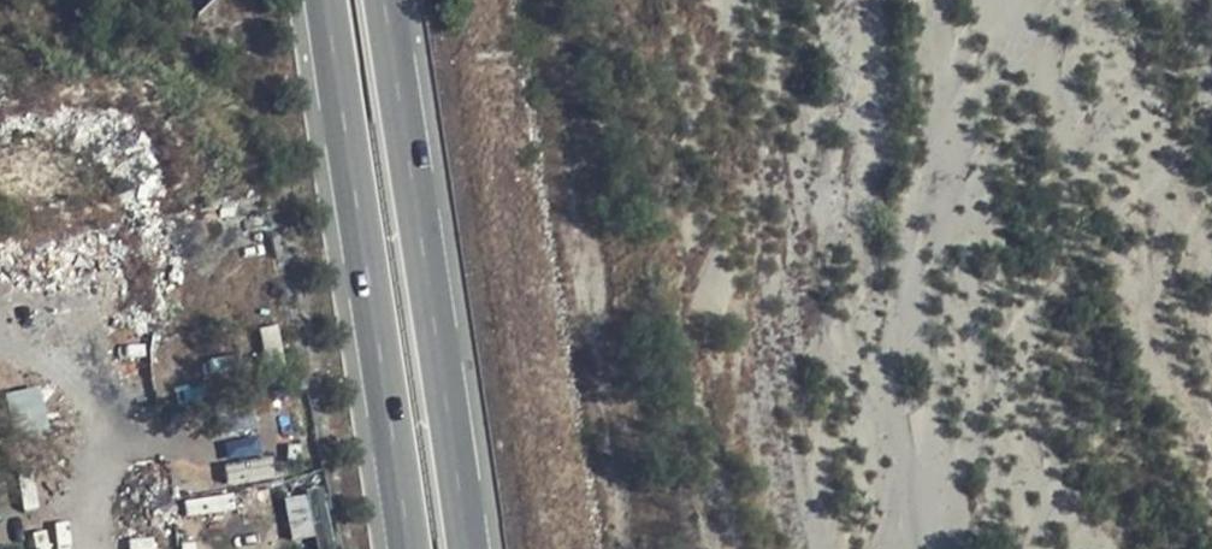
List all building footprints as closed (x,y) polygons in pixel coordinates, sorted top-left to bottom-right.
[(19,431),(50,424),(40,386),(9,394),(19,431)] [(288,496),(295,538),(330,532),(323,490),(288,496)]
